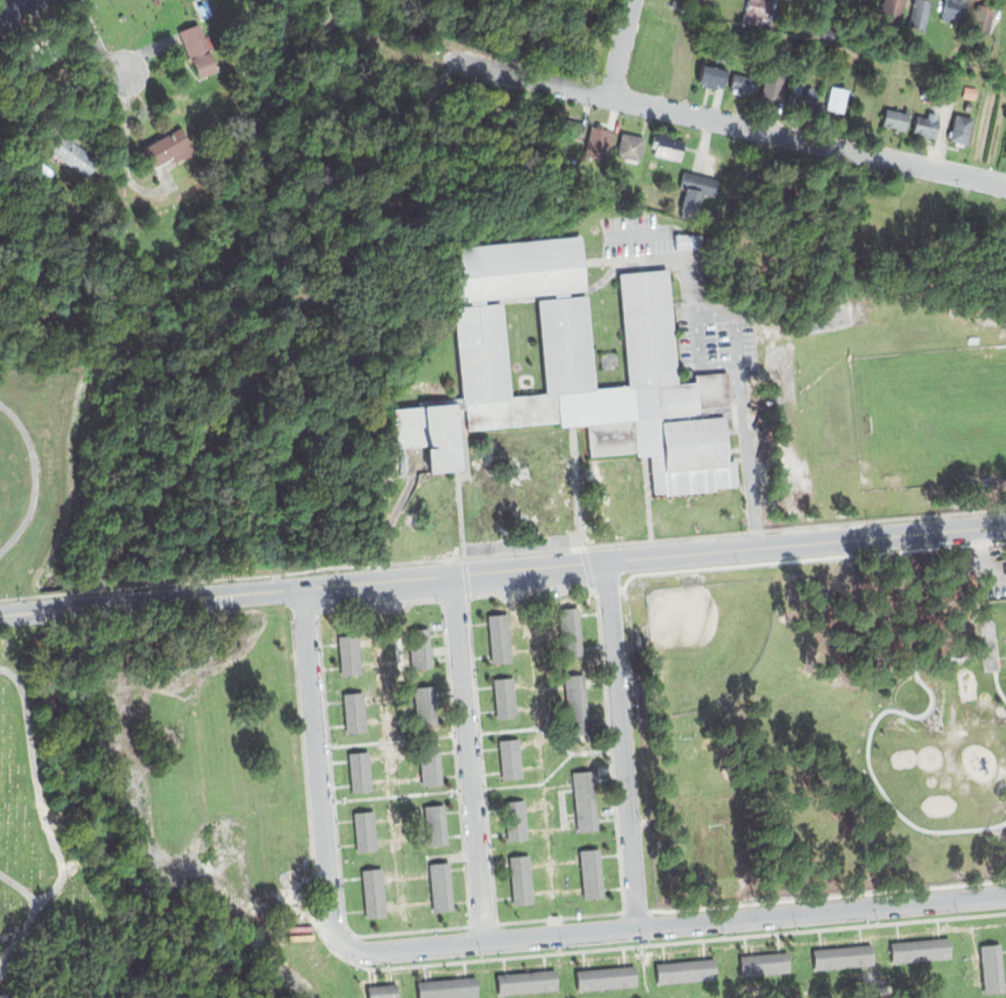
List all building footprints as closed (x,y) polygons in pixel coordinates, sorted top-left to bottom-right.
[(3,28),(56,2),(55,0),(4,0),(0,2),(0,22),(3,28)] [(741,21),(747,0),(770,0),(764,26),(741,21)] [(878,20),(882,0),(905,0),(900,24),(878,20)] [(908,26),(913,0),(931,0),(925,29),(908,26)] [(940,16),(944,0),(969,0),(963,22),(940,16)] [(975,1),(993,5),(986,38),(969,34),(975,1)] [(200,77),(218,70),(200,22),(178,30),(188,56),(192,55),(200,77)] [(702,63),(727,70),(723,86),(717,84),(715,91),(701,87),(703,81),(698,79),(702,63)] [(733,71),(756,77),(752,96),(742,94),(741,96),(728,94),(733,71)] [(760,97),(781,101),(785,82),(763,78),(760,97)] [(962,85),(978,89),(976,100),(960,96),(962,85)] [(830,86),(847,89),(842,113),(826,110),(830,86)] [(791,89),(820,94),(817,110),(789,105),(791,89)] [(963,111),(969,112),(971,104),(965,103),(963,111)] [(884,107),(902,111),(904,106),(910,107),(905,131),(880,125),(884,107)] [(530,111),(554,116),(550,135),(526,129),(530,111)] [(916,114),(927,117),(928,111),(938,113),(933,136),(912,131),(916,114)] [(954,112),(973,116),(966,145),(948,142),(954,112)] [(561,118),(585,124),(581,142),(557,136),(561,118)] [(141,148),(154,168),(174,156),(179,165),(201,151),(184,122),(141,148)] [(589,124),(616,130),(611,149),(604,148),(601,160),(582,156),(589,124)] [(622,132),(646,137),(640,164),(625,161),(626,156),(617,154),(622,132)] [(61,133),(49,150),(87,176),(99,159),(61,133)] [(654,133),(686,142),(681,161),(656,155),(657,150),(650,148),(654,133)] [(680,170),(719,180),(716,195),(703,192),(698,211),(682,207),(686,189),(677,186),(680,170)] [(618,191),(625,193),(624,199),(616,198),(618,191)] [(704,208),(714,206),(717,220),(707,222),(704,208)] [(675,233),(674,250),(702,251),(703,234),(675,233)] [(447,245),(452,301),(470,299),(483,298),(555,292),(568,291),(587,290),(583,234),(447,245)] [(618,274),(669,269),(680,382),(629,387),(618,274)] [(555,297),(555,292),(568,291),(569,296),(587,294),(596,390),(545,395),(537,298),(555,297)] [(470,305),(470,299),(483,298),(484,304),(504,302),(513,393),(514,399),(460,404),(459,397),(453,306),(470,305)] [(400,410),(421,407),(421,401),(459,397),(460,404),(514,399),(513,393),(545,390),(545,395),(596,390),(629,387),(680,382),(696,380),(696,374),(728,370),(733,427),(726,428),(729,460),(735,459),(738,485),(717,487),(717,491),(664,497),(663,492),(653,493),(649,454),(640,455),(639,448),(591,453),(588,421),(563,423),(562,415),(470,424),(468,404),(453,406),(459,466),(432,469),(429,442),(403,444),(400,410)] [(557,609),(578,607),(582,655),(561,657),(557,609)] [(487,617),(507,614),(512,662),(492,664),(487,617)] [(407,630),(428,628),(432,669),(411,671),(407,630)] [(338,636),(358,634),(361,675),(341,676),(338,636)] [(563,675),(583,673),(589,732),(569,734),(563,675)] [(492,678),(513,677),(515,717),(494,719),(492,678)] [(412,688),(433,686),(437,724),(416,726),(412,688)] [(340,693),(363,691),(367,731),(344,733),(340,693)] [(497,739),(518,737),(522,778),(500,780),(497,739)] [(417,747),(438,744),(443,784),(422,787),(417,747)] [(346,752),(368,750),(372,788),(350,791),(346,752)] [(570,772),(592,769),(598,828),(576,831),(570,772)] [(502,801),(524,799),(527,839),(505,841),(502,801)] [(423,806),(444,803),(449,842),(427,844),(423,806)] [(353,812),(374,810),(376,849),(356,851),(353,812)] [(578,851),(599,849),(604,896),(583,898),(578,851)] [(508,855),(530,853),(534,903),(512,904),(508,855)] [(427,863),(448,861),(452,909),(431,911),(427,863)] [(360,868),(381,866),(387,915),(366,917),(360,868)] [(890,942),(892,965),(952,960),(950,937),(890,942)] [(979,945),(1000,943),(1005,993),(984,995),(979,945)] [(812,949),(814,971),(873,965),(871,944),(812,949)] [(738,956),(740,978),(789,973),(786,951),(738,956)] [(654,963),(656,983),(716,978),(714,958),(654,963)] [(576,969),(578,992),(635,986),(633,964),(576,969)] [(496,973),(498,996),(556,991),(554,968),(496,973)] [(417,997),(468,997),(478,997),(475,975),(415,981),(417,997)] [(396,984),(397,997),(367,997),(366,987),(396,984)]
